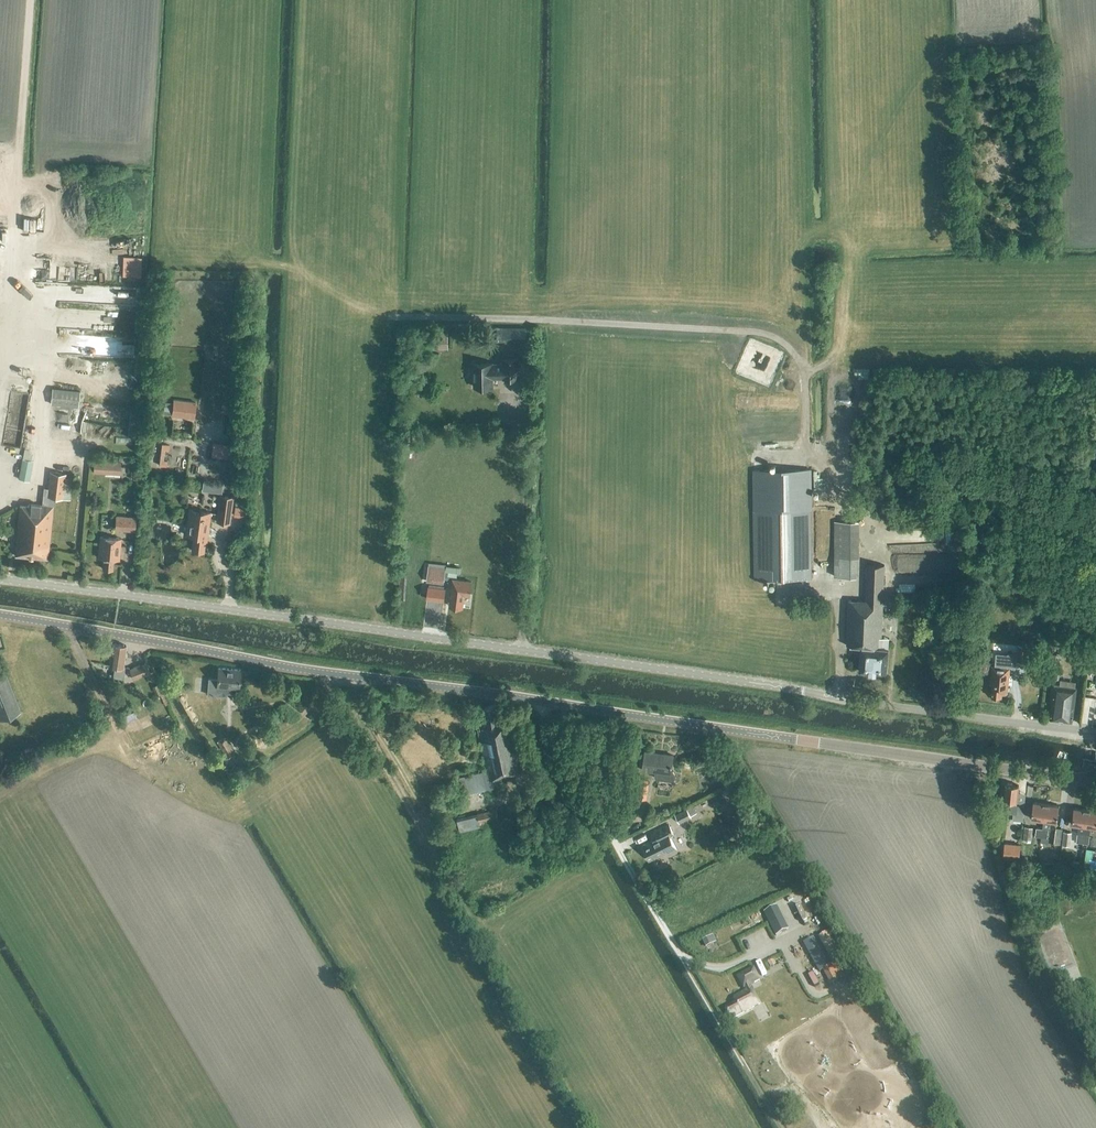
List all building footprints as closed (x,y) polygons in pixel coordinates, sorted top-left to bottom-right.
[(44,225),(44,202),(36,202),(35,225),(44,225)] [(128,250),(127,270),(145,271),(146,251),(128,250)] [(113,292),(113,281),(93,280),(93,292),(113,292)] [(117,282),(116,292),(139,295),(140,285),(117,282)] [(97,320),(138,321),(138,304),(100,303),(100,307),(66,306),(66,312),(97,313),(97,320)] [(94,316),(64,316),(64,328),(77,328),(77,324),(94,324),(94,316)] [(112,339),(112,331),(96,330),(96,339),(112,339)] [(447,345),(455,340),(450,330),(441,335),(447,345)] [(514,330),(503,330),(503,342),(514,342),(514,330)] [(423,357),(407,357),(408,370),(423,370),(423,357)] [(520,377),(519,357),(503,358),(503,362),(493,362),(493,361),(474,362),(475,386),(493,386),(493,378),(520,377)] [(421,374),(409,374),(409,385),(421,384),(421,374)] [(78,408),(79,391),(52,389),(50,405),(78,408)] [(164,412),(172,413),(172,415),(194,418),(196,402),(174,399),(173,402),(166,401),(164,412)] [(127,437),(130,410),(83,405),(80,432),(127,437)] [(26,456),(28,441),(10,439),(8,454),(26,456)] [(162,444),(159,465),(166,466),(167,461),(164,460),(165,450),(168,450),(169,445),(162,444)] [(222,444),(220,458),(227,459),(229,445),(222,444)] [(93,458),(92,471),(119,472),(120,460),(93,458)] [(29,481),(33,461),(22,459),(19,479),(29,481)] [(811,578),(811,510),(809,469),(753,470),(755,579),(811,578)] [(70,500),(72,478),(65,478),(66,474),(50,472),(48,489),(44,488),(42,505),(28,504),(28,506),(20,505),(16,544),(16,545),(15,556),(48,559),(54,498),(70,500)] [(204,480),(203,490),(212,491),(214,481),(204,480)] [(912,491),(920,492),(919,498),(927,498),(928,488),(927,487),(927,486),(921,486),(922,484),(913,483),(912,491)] [(229,523),(233,497),(220,495),(216,522),(229,523)] [(207,539),(210,513),(189,510),(185,535),(193,536),(191,550),(203,552),(205,539),(207,539)] [(115,520),(113,513),(104,515),(106,522),(115,520)] [(864,572),(863,514),(839,515),(840,573),(864,572)] [(136,517),(116,516),(115,529),(135,531),(136,517)] [(882,524),(882,537),(909,536),(908,524),(882,524)] [(121,538),(100,537),(98,557),(103,558),(102,568),(113,569),(114,559),(119,559),(121,538)] [(924,555),(921,546),(913,549),(916,557),(924,555)] [(886,673),(888,649),(880,648),(880,639),(884,565),(867,564),(865,602),(848,601),(846,646),(860,647),(859,671),(886,673)] [(432,578),(431,582),(444,584),(446,567),(429,565),(427,578),(432,578)] [(450,606),(462,608),(464,594),(470,595),(471,582),(454,579),(453,588),(452,588),(450,606)] [(444,601),(445,589),(428,586),(427,599),(444,601)] [(8,641),(7,628),(0,629),(0,642),(8,641)] [(123,666),(126,645),(112,643),(109,665),(115,666),(113,677),(123,678),(125,667),(123,666)] [(1026,661),(1027,646),(1018,645),(1018,652),(1017,660),(1026,661)] [(1010,667),(1008,667),(1016,668),(1017,660),(1018,652),(1008,651),(1008,656),(996,655),(995,666),(993,666),(991,683),(993,683),(991,696),(1002,697),(1002,693),(1007,693),(1010,667)] [(1058,679),(1061,661),(1050,660),(1048,677),(1058,679)] [(146,663),(130,669),(134,679),(149,672),(146,663)] [(239,688),(240,669),(218,667),(218,679),(208,679),(207,695),(227,696),(227,693),(231,694),(232,687),(239,688)] [(20,712),(4,671),(0,673),(0,720),(20,712)] [(152,687),(156,695),(161,693),(157,684),(152,687)] [(1072,721),(1076,688),(1054,685),(1050,718),(1072,721)] [(489,781),(523,772),(512,716),(499,718),(496,705),(484,707),(487,721),(480,722),(481,729),(479,730),(489,781)] [(228,758),(235,754),(225,737),(217,742),(228,758)] [(673,771),(671,771),(673,755),(645,751),(642,769),(655,771),(655,776),(656,777),(672,780),(675,778),(675,774),(673,771)] [(712,758),(697,763),(698,768),(714,762),(712,758)] [(738,781),(732,785),(734,790),(740,792),(743,790),(738,781)] [(647,798),(649,783),(641,782),(638,797),(647,798)] [(1017,801),(1019,785),(1013,784),(1011,783),(1008,783),(1007,784),(1005,783),(1003,800),(1009,800),(1008,812),(1013,813),(1013,819),(1022,820),(1024,802),(1017,801)] [(1031,818),(1044,820),(1046,803),(1033,802),(1031,818)] [(1044,820),(1042,829),(1041,837),(1047,837),(1049,821),(1057,822),(1059,805),(1046,803),(1044,820)] [(1077,842),(1082,842),(1087,809),(1074,807),(1072,824),(1079,825),(1077,842)] [(496,809),(477,813),(457,818),(460,832),(480,827),(479,822),(499,817),(496,809)] [(679,822),(691,816),(687,809),(675,815),(679,822)] [(1087,809),(1082,842),(1088,843),(1091,827),(1095,827),(1095,811),(1087,809)] [(667,854),(677,850),(670,836),(674,835),(669,825),(650,834),(653,840),(642,846),(649,859),(665,851),(667,854)] [(1031,842),(1033,827),(1025,826),(1023,840),(1031,842)] [(1054,843),(1060,844),(1062,829),(1056,828),(1054,843)] [(436,832),(443,852),(448,851),(442,830),(436,832)] [(1071,832),(1064,831),(1062,844),(1070,845),(1071,832)] [(1018,858),(1020,844),(1009,843),(1008,847),(1004,847),(1003,856),(1018,858)] [(1071,856),(1070,866),(1080,867),(1081,856),(1071,856)] [(683,881),(676,885),(680,893),(687,890),(683,881)] [(667,904),(662,892),(654,896),(659,908),(667,904)] [(764,913),(775,935),(788,929),(776,906),(764,913)] [(783,912),(786,919),(792,917),(789,909),(783,912)] [(823,939),(830,936),(827,928),(820,931),(823,939)] [(712,936),(702,940),(706,947),(715,943),(712,936)] [(826,950),(835,948),(832,937),(823,939),(826,950)] [(1067,946),(1067,955),(1076,955),(1076,945),(1067,946)] [(771,953),(774,962),(792,957),(790,948),(771,953)] [(830,983),(849,973),(842,959),(822,970),(830,983)] [(744,989),(745,991),(733,997),(736,1002),(725,1008),(730,1016),(732,1015),(733,1018),(760,1003),(750,985),(760,979),(753,967),(736,976),(743,989),(744,989)]
